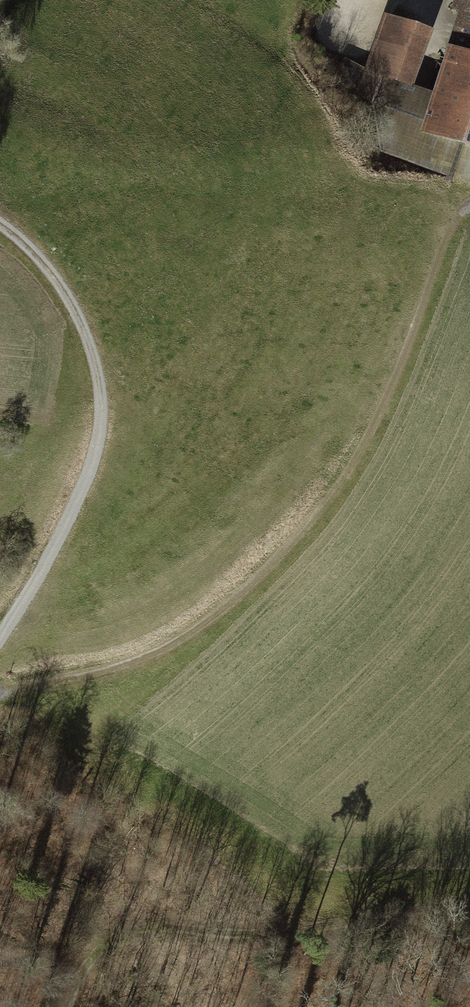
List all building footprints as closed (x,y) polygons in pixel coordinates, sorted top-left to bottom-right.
[(454,57),(469,63),(469,0),(460,0),(455,13),(468,18),(454,57)] [(456,176),(465,152),(425,138),(439,101),(408,90),(427,35),(385,20),(359,92),(374,105),(381,149),(456,176)] [(425,138),(465,152),(469,153),(469,63),(454,57),(439,101),(425,138)]
